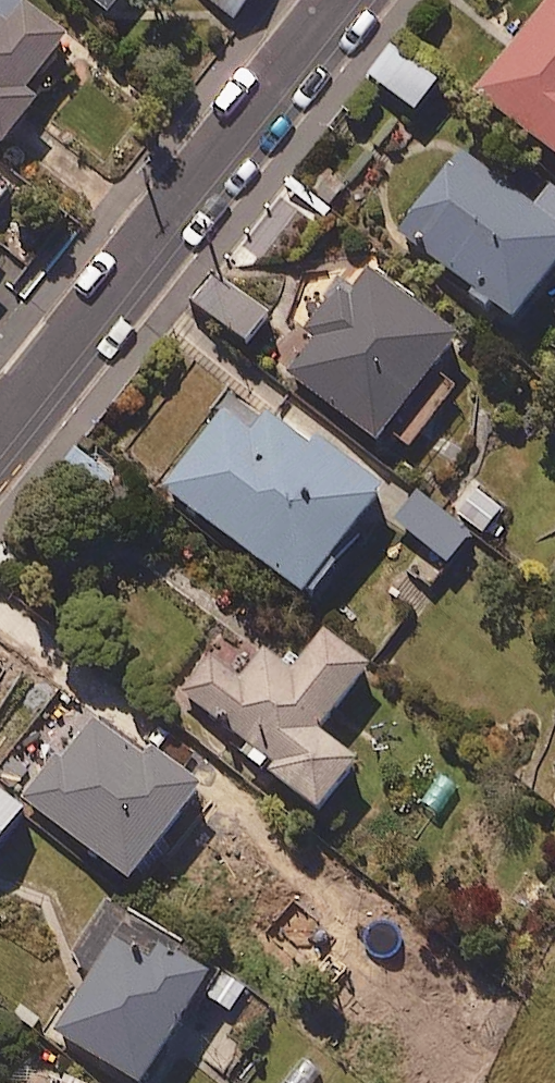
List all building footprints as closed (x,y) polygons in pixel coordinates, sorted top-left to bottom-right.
[(8,142),(43,96),(32,88),(72,35),(25,0),(0,0),(0,136),(8,142)] [(112,11),(120,0),(98,0),(112,11)] [(236,18),(251,0),(214,0),(236,18)] [(481,88),(554,146),(554,0),(550,0),(481,88)] [(440,78),(394,47),(374,77),(421,108),(440,78)] [(465,146),(403,228),(519,317),(554,270),(554,183),(540,203),(465,146)] [(462,334),(372,265),(292,370),(384,441),(394,427),(416,443),(461,383),(438,366),(462,334)] [(272,313),(223,279),(204,306),(253,341),(272,313)] [(316,449),(236,391),(166,487),(313,593),(389,488),(323,440),(316,449)] [(474,533),(424,492),(401,521),(451,562),(474,533)] [(372,664),(327,630),(294,672),(232,624),(182,687),(252,741),(246,749),(323,809),(361,759),(322,728),(372,664)] [(148,757),(80,705),(44,752),(54,759),(27,795),(134,878),(206,784),(156,745),(148,757)] [(0,787),(0,845),(28,807),(0,787)] [(218,966),(133,912),(59,1029),(144,1082),(218,966)] [(34,1073),(29,1082),(57,1082),(34,1073)]
